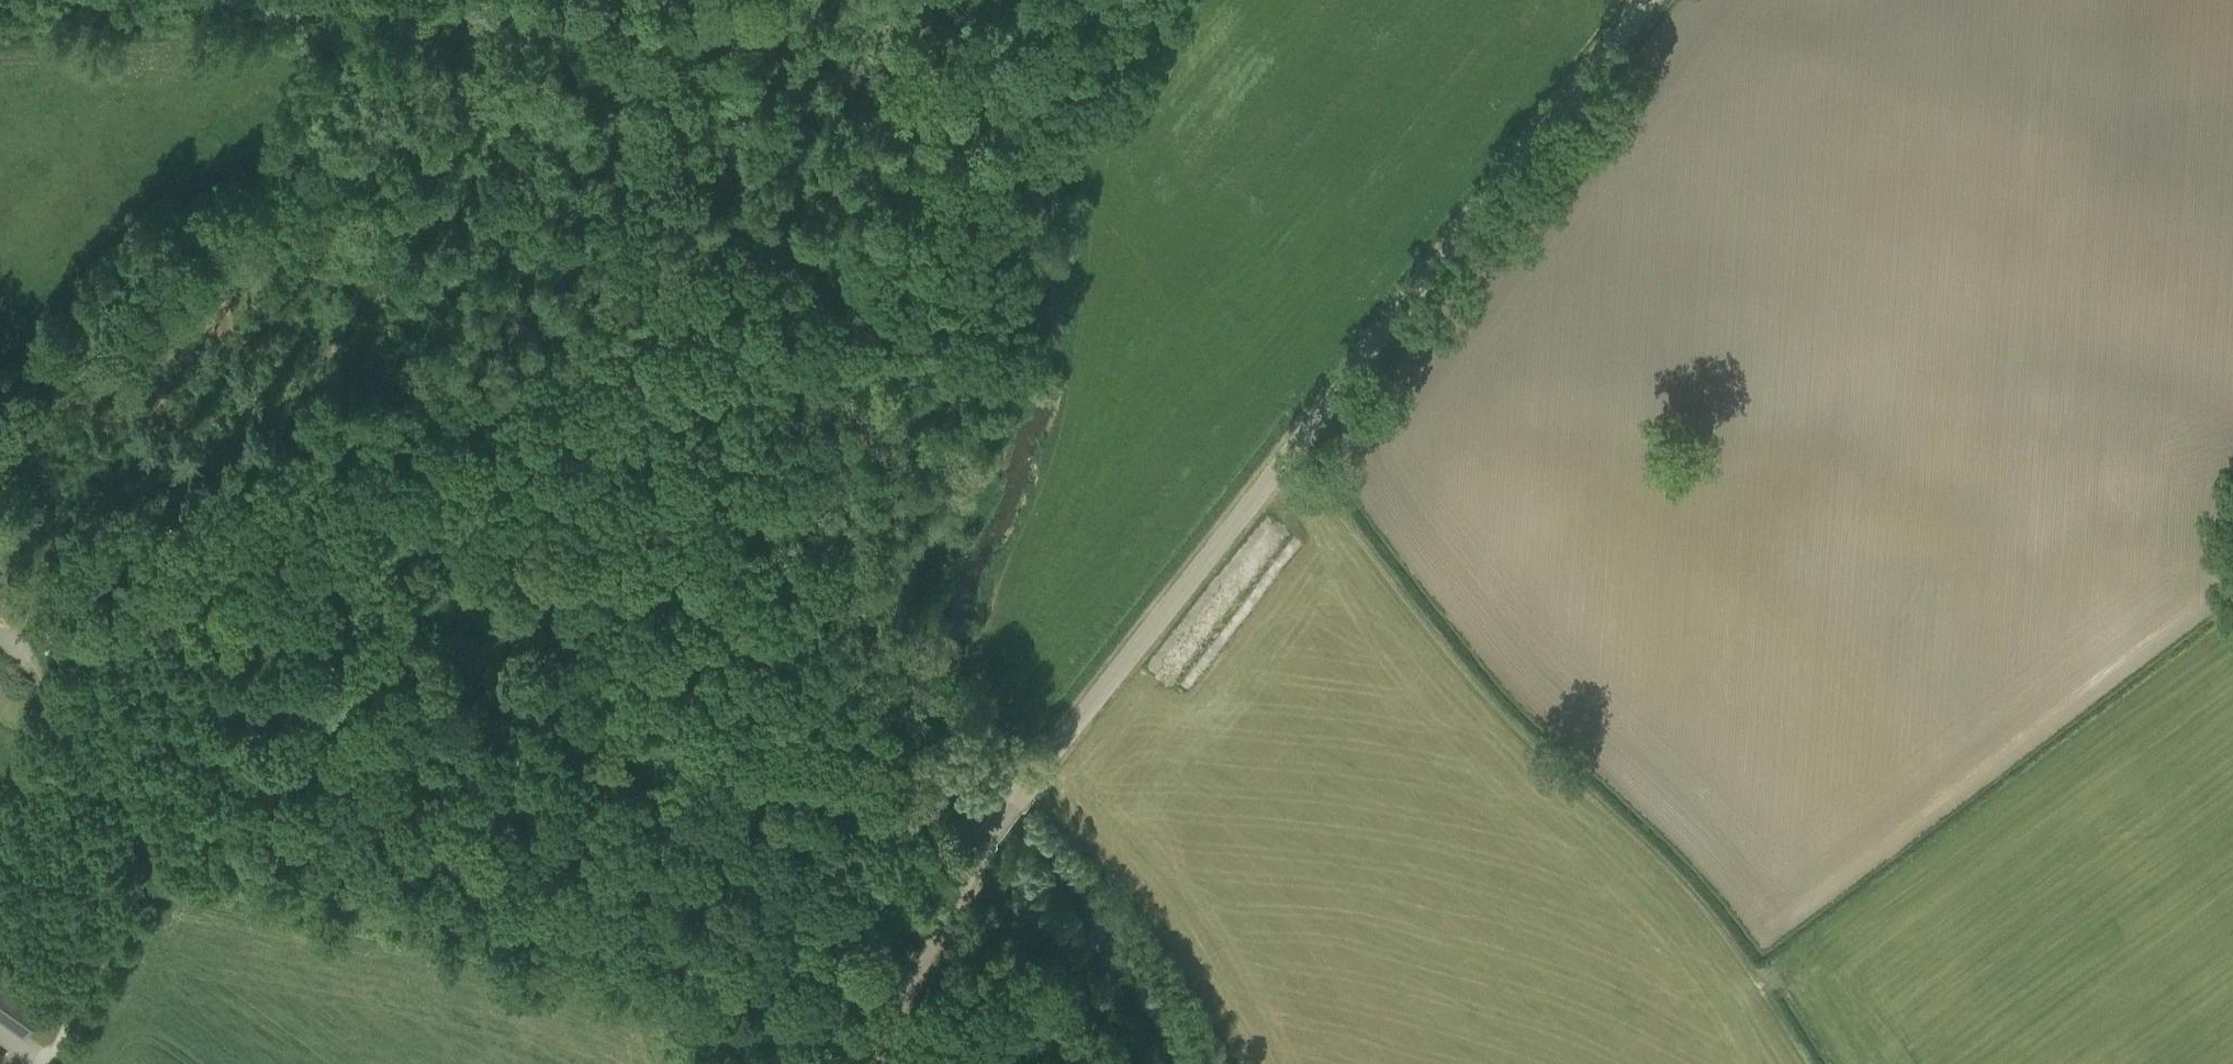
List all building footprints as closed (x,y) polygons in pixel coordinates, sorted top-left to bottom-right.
[(25,1037),(43,1010),(0,979),(0,1018),(25,1037)]
